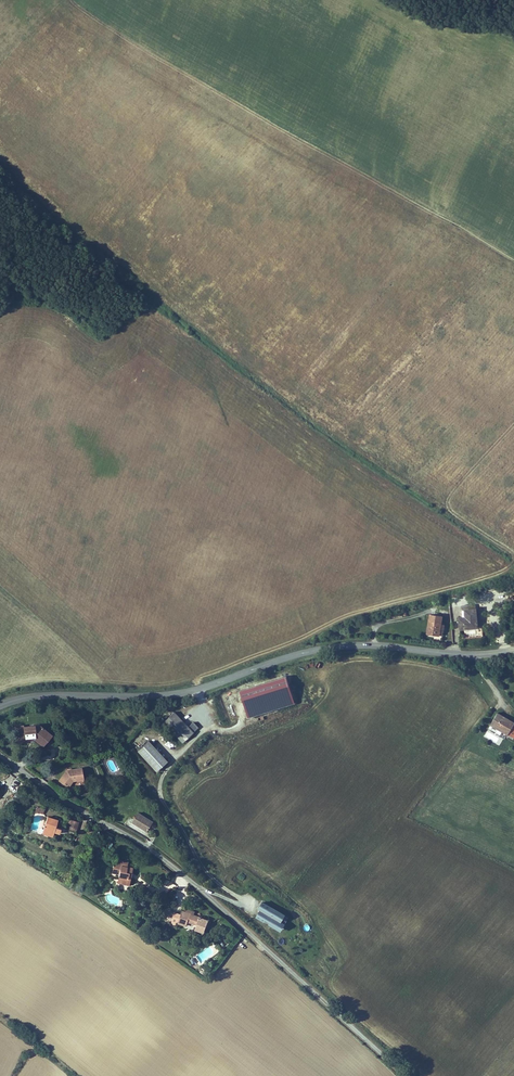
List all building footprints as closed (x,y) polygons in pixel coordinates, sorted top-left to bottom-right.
[(476,606),(462,607),(463,623),(459,623),(459,632),(477,631),(476,606)] [(430,617),(427,635),(439,637),(443,619),(430,617)] [(188,727),(175,712),(163,722),(181,743),(198,729),(193,723),(188,727)] [(513,739),(513,738),(513,725),(497,715),(490,726),(513,739)] [(25,731),(17,732),(18,741),(35,739),(39,743),(38,744),(43,748),(52,738),(40,726),(25,728),(25,731)] [(487,729),(483,736),(499,745),(503,738),(487,729)] [(149,742),(138,752),(156,773),(167,763),(149,742)] [(66,772),(58,782),(69,790),(73,783),(84,781),(82,769),(66,772)] [(508,774),(501,770),(499,775),(505,778),(508,774)] [(44,809),(36,807),(34,812),(42,815),(44,809)] [(147,832),(153,823),(139,813),(133,823),(147,832)] [(47,818),(42,833),(51,835),(50,838),(54,839),(55,834),(60,835),(62,829),(57,828),(59,822),(47,818)] [(68,829),(76,831),(79,822),(71,819),(68,829)] [(122,879),(121,886),(130,888),(131,881),(128,880),(129,875),(131,875),(132,869),(127,868),(124,867),(125,863),(114,860),(111,873),(119,875),(119,878),(122,879)] [(168,878),(161,885),(168,892),(175,885),(168,878)] [(281,930),(289,917),(263,901),(255,915),(281,930)] [(174,913),(171,921),(178,924),(187,927),(188,922),(198,926),(196,931),(205,934),(209,921),(183,912),(181,916),(174,913)]
